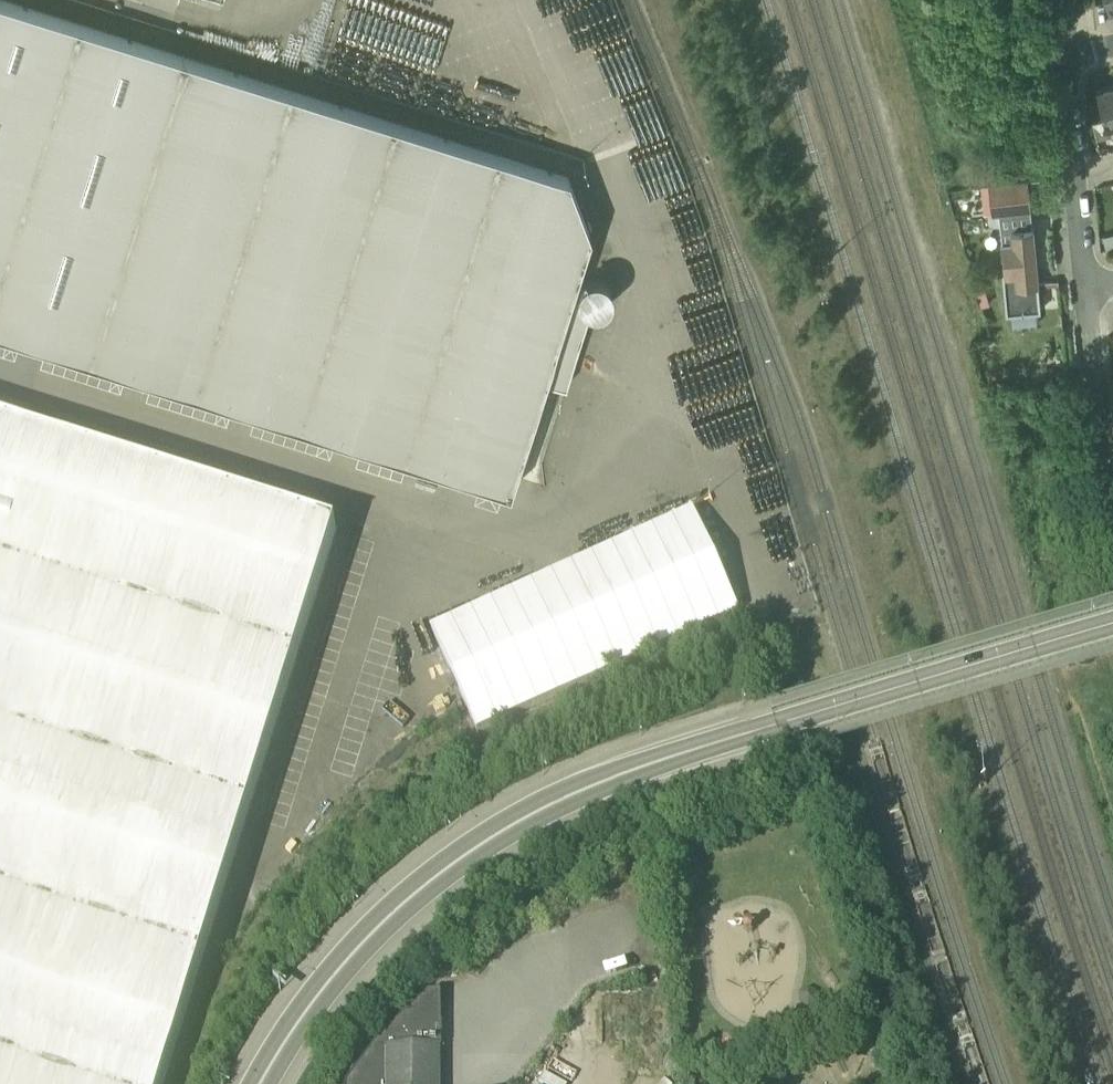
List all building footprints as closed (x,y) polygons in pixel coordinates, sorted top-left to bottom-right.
[(588,314),(567,307),(591,224),(574,164),(308,78),(182,38),(79,6),(63,0),(0,0),(0,332),(88,360),(509,492),(544,379),(565,386),(588,314)] [(1107,118),(1112,136),(1112,84),(1099,88),(1107,118)] [(1092,122),(1097,140),(1112,136),(1107,118),(1092,122)] [(1031,208),(1028,180),(989,184),(992,213),(1031,208)] [(1041,310),(1033,227),(1012,229),(1013,241),(1001,242),(1002,252),(1004,252),(1006,273),(1003,273),(1007,313),(1041,310)] [(597,279),(594,279),(592,279),(589,279),(587,280),(586,281),(584,282),(581,284),(580,285),(579,287),(578,289),(577,292),(577,294),(577,296),(577,297),(577,299),(577,301),(578,303),(579,304),(580,306),(581,307),(583,309),(585,310),(586,311),(588,312),(592,313),(595,313),(597,312),(599,312),(601,311),(604,309),(607,307),(608,305),(609,304),(609,302),(610,299),(610,297),(611,296),(610,294),(610,292),(609,289),(609,288),(608,286),(607,285),(605,283),(603,282),(602,281),(600,280),(597,279)] [(337,531),(0,425),(0,1083),(164,1083),(337,531)] [(431,629),(477,731),(740,612),(693,510),(431,629)] [(441,1049),(440,1049),(439,999),(431,999),(382,1043),(360,1083),(442,1083),(441,1049)] [(472,1007),(445,1008),(446,1046),(474,1045),(472,1007)]
